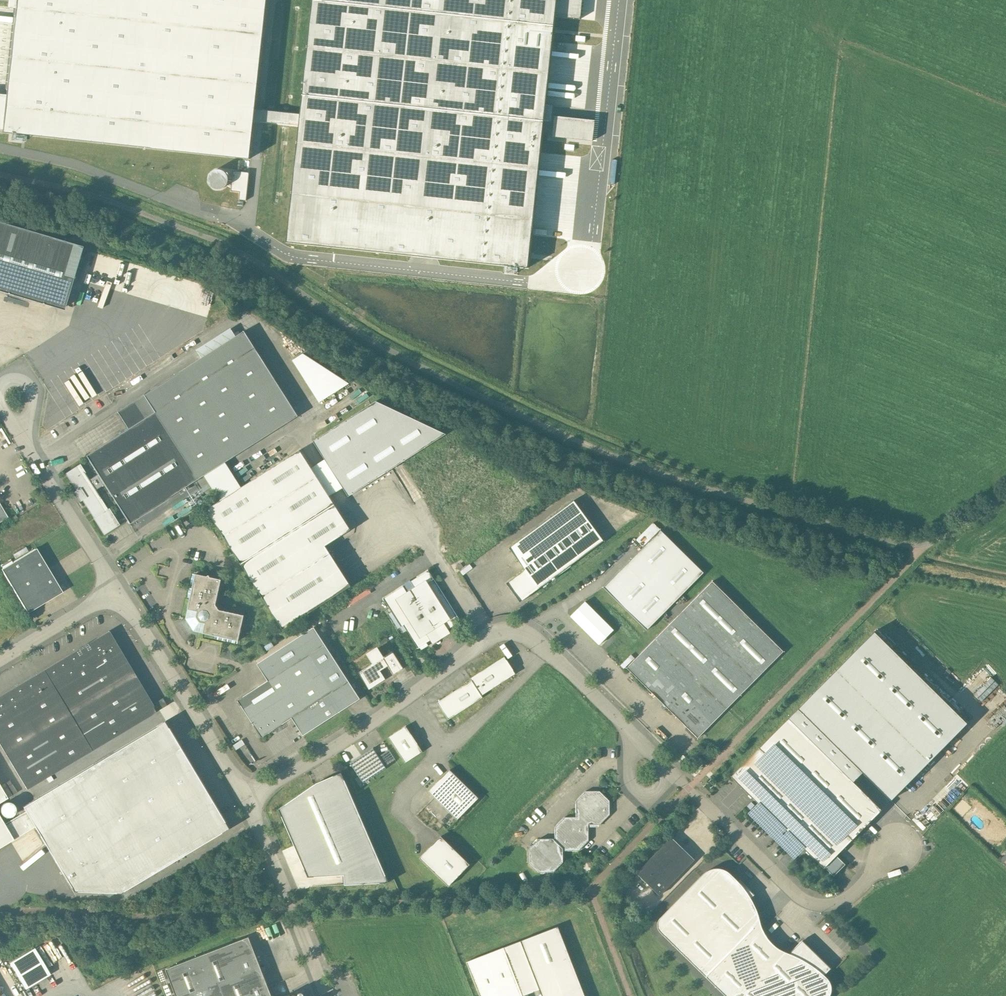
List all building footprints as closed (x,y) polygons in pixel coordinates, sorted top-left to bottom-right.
[(249,158),(255,109),(266,0),(15,0),(5,95),(2,132),(249,158)] [(300,113),(299,126),(287,242),(528,267),(529,256),(543,127),(552,41),(553,32),(553,30),(553,29),(555,16),(556,0),(312,0),(300,113)] [(555,16),(580,19),(582,0),(556,0),(555,16)] [(253,122),(299,126),(300,113),(255,109),(253,122)] [(595,120),(554,116),(552,136),(593,141),(595,120)] [(239,198),(245,199),(249,172),(234,170),(231,189),(240,190),(239,198)] [(6,291),(5,293),(18,296),(18,294),(29,297),(28,299),(40,303),(41,301),(64,308),(73,278),(79,255),(81,249),(70,245),(70,243),(59,240),(58,242),(47,239),(47,237),(36,233),(35,235),(24,232),(24,230),(13,226),(12,228),(0,225),(0,289),(6,291)] [(85,257),(79,255),(73,278),(78,280),(85,257)] [(44,414),(48,429),(177,345),(170,347),(169,344),(176,342),(173,338),(174,341),(166,343),(162,331),(166,328),(164,321),(155,308),(153,299),(145,302),(144,300),(139,303),(136,297),(143,293),(114,301),(111,289),(106,292),(107,297),(62,326),(67,343),(72,351),(60,359),(67,384),(51,395),(58,405),(44,414)] [(196,350),(202,358),(236,336),(231,328),(196,350)] [(104,484),(129,523),(299,416),(244,331),(236,336),(202,358),(143,395),(154,412),(128,429),(86,455),(98,474),(104,484)] [(351,381),(302,353),(293,358),(318,401),(351,381)] [(143,395),(117,412),(128,429),(154,412),(143,395)] [(446,434),(376,400),(312,441),(348,497),(446,434)] [(300,450),(272,468),(207,509),(283,629),(351,586),(326,546),(351,530),(300,450)] [(89,480),(80,466),(68,474),(104,532),(117,524),(96,490),(89,480)] [(104,484),(98,474),(89,480),(96,490),(104,484)] [(574,500),(509,548),(525,569),(539,588),(604,541),(580,509),(574,500)] [(0,504),(0,522),(8,517),(0,504)] [(638,552),(604,587),(614,597),(647,630),(704,572),(661,530),(638,552)] [(62,592),(36,548),(2,569),(28,613),(62,592)] [(525,569),(507,583),(520,602),(526,598),(539,588),(525,569)] [(434,579),(429,570),(411,581),(417,589),(409,594),(403,586),(384,598),(401,627),(404,625),(418,648),(431,640),(432,639),(427,631),(441,622),(447,630),(448,629),(461,621),(434,579)] [(221,580),(193,574),(187,598),(191,599),(186,618),(194,631),(214,635),(213,638),(237,644),(244,615),(219,610),(216,604),(221,580)] [(403,586),(409,594),(417,589),(411,581),(411,580),(402,585),(403,586)] [(784,651),(713,581),(627,667),(698,737),(784,651)] [(614,630),(585,601),(571,616),(599,645),(614,630)] [(431,640),(433,644),(451,633),(448,629),(447,630),(441,622),(427,631),(432,639),(431,640)] [(360,698),(314,627),(257,663),(268,680),(238,700),(262,737),(292,718),(303,735),(347,707),(360,698)] [(109,631),(44,670),(69,712),(135,673),(109,631)] [(966,723),(875,632),(798,709),(862,772),(890,800),(966,723)] [(377,649),(369,654),(374,662),(383,657),(377,649)] [(403,668),(393,651),(383,657),(388,666),(394,674),(403,668)] [(505,656),(475,675),(471,678),(472,680),(477,688),(482,695),(503,681),(516,673),(505,656)] [(374,662),(358,672),(369,690),(386,679),(381,671),(388,666),(383,657),(374,662)] [(44,670),(0,696),(0,744),(26,789),(92,750),(69,712),(44,670)] [(135,673),(69,712),(92,750),(157,711),(135,673)] [(974,693),(982,701),(999,683),(991,675),(974,693)] [(463,685),(454,691),(455,691),(448,695),(438,702),(449,719),(483,697),(482,695),(477,688),(472,680),(463,686),(463,685)] [(862,772),(798,709),(789,718),(853,781),(862,772)] [(853,781),(789,718),(760,747),(852,839),(882,809),(853,781)] [(167,721),(24,807),(76,890),(120,894),(229,829),(167,721)] [(423,751),(406,726),(389,737),(405,762),(423,751)] [(852,839),(760,747),(731,776),(760,804),(803,847),(824,868),(825,867),(836,855),(852,839)] [(379,756),(373,748),(350,763),(364,783),(397,761),(389,749),(379,756)] [(479,798),(450,770),(449,771),(448,771),(439,780),(440,780),(429,791),(457,819),(479,798)] [(336,775),(314,785),(279,809),(294,843),(309,877),(344,875),(345,884),(389,882),(342,773),(336,775)] [(576,817),(565,817),(555,827),(555,838),(539,838),(530,848),(530,862),(533,865),(540,872),(554,872),(561,865),(564,862),(563,851),(579,850),(589,840),(589,824),(600,824),(610,814),(610,800),(600,791),(586,791),(576,801),(576,817)] [(803,847),(760,804),(751,813),(770,831),(771,830),(777,836),(776,837),(794,855),(803,847)] [(14,839),(0,816),(0,847),(14,839)] [(470,864),(441,836),(440,837),(431,846),(420,858),(429,866),(449,886),(468,866),(470,864)] [(672,837),(637,873),(660,895),(691,863),(695,859),(672,837)] [(836,855),(825,867),(834,876),(845,864),(836,855)] [(704,873),(660,918),(658,921),(658,925),(658,928),(660,932),(682,952),(726,995),(829,995),(831,994),(832,988),(830,982),(827,977),(825,975),(831,968),(810,947),(808,949),(801,942),(789,953),(784,951),(780,949),(778,950),(738,912),(751,898),(755,894),(740,880),(739,882),(730,873),(724,869),(717,868),(710,869),(704,873)] [(751,898),(738,912),(778,950),(780,949),(775,945),(771,941),(767,937),(764,932),(761,926),(760,920),(758,913),(754,904),(751,898)] [(558,926),(521,941),(540,989),(542,995),(585,995),(558,926)] [(249,936),(192,958),(166,969),(176,995),(272,995),(258,960),(249,936)] [(801,942),(808,949),(810,947),(802,940),(801,942)] [(540,989),(521,941),(504,947),(523,995),(540,989)] [(51,974),(35,947),(9,962),(25,989),(51,974)] [(467,962),(480,995),(523,995),(504,947),(467,962)]
